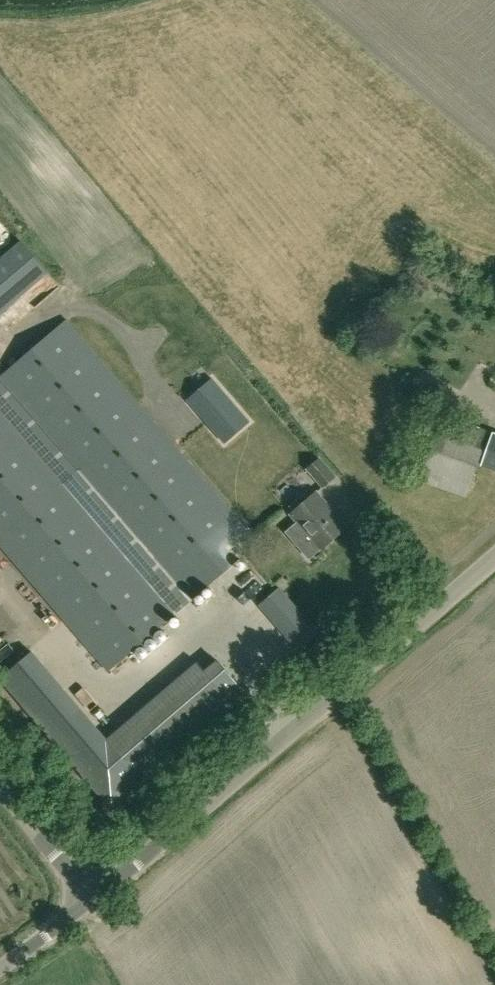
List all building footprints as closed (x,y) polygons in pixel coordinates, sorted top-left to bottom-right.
[(0,379),(0,380),(192,600),(258,542),(66,321),(0,379)] [(224,442),(249,421),(212,378),(188,399),(224,442)] [(109,671),(176,613),(0,407),(0,543),(109,671)] [(468,496),(490,431),(444,415),(422,480),(468,496)] [(494,458),(494,442),(492,441),(486,455),(494,458)] [(321,458),(309,468),(324,486),(336,476),(321,458)] [(345,479),(332,491),(347,507),(360,495),(345,479)] [(299,521),(287,531),(299,545),(311,535),(321,548),(322,549),(348,527),(318,491),(308,500),(295,510),(292,513),(299,521)] [(279,587),(261,602),(269,612),(287,596),(279,587)] [(311,623),(292,639),(300,648),(319,632),(311,623)] [(81,709),(50,735),(114,810),(236,706),(206,671),(198,662),(107,739),(81,709)]
